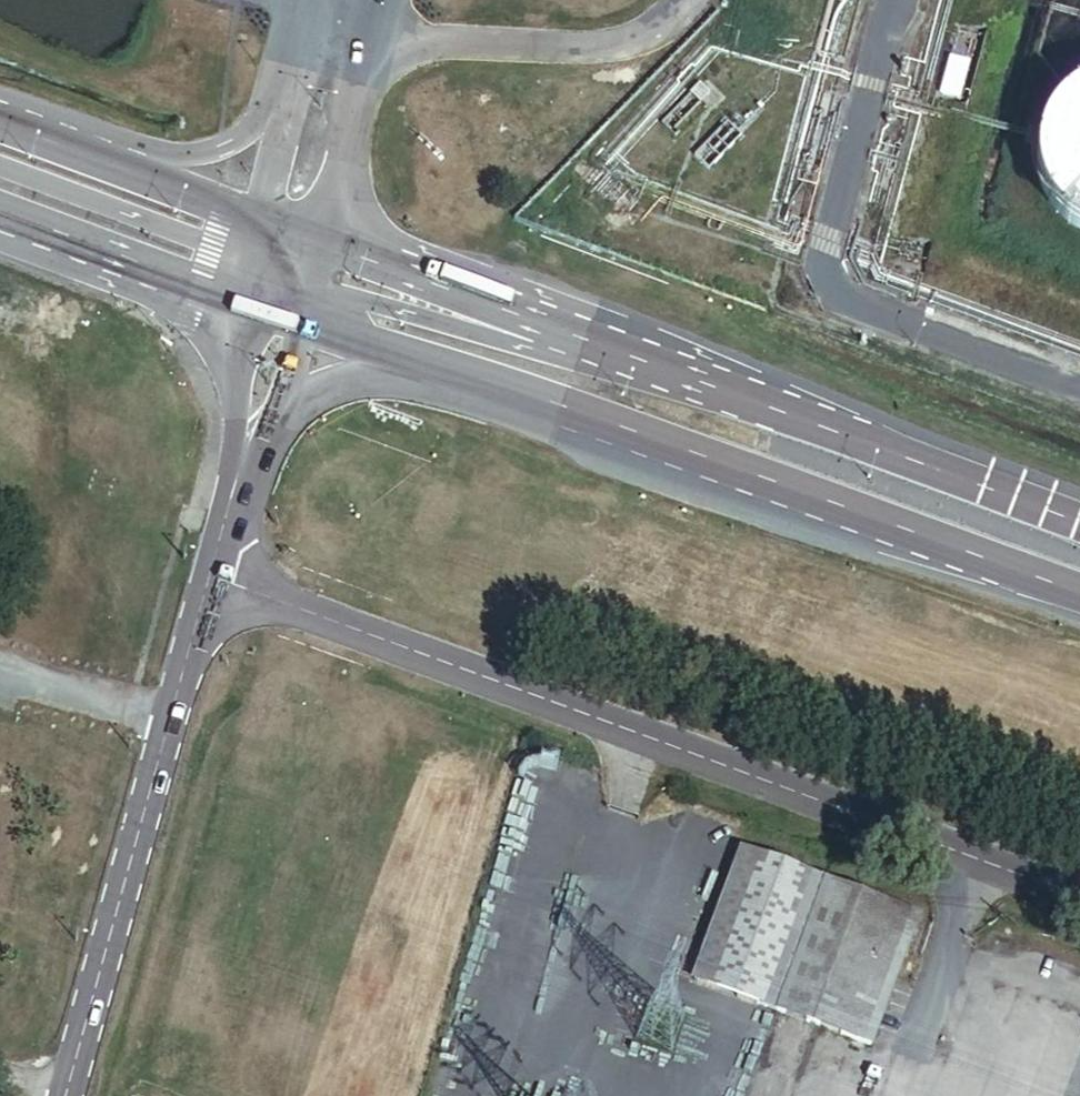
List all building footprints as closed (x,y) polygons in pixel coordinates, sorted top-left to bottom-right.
[(1076,94),(1068,99),(1059,105),(1052,112),(1046,119),(1040,128),(1036,137),(1033,146),(1031,156),(1030,166),(1031,176),(1033,186),(1036,196),(1040,204),(1045,213),(1052,221),(1059,228),(1067,234),(1076,239),(1079,240),(1079,93),(1076,94)] [(744,1005),(791,874),(736,854),(689,985),(744,1005)] [(864,1048),(912,918),(791,874),(744,1005),(864,1048)]
